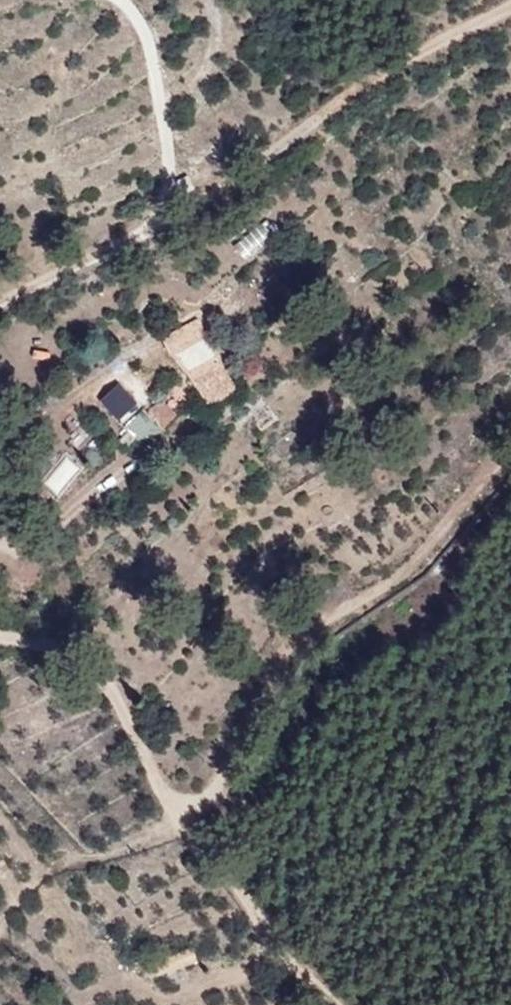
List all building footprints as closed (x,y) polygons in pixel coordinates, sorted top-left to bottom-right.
[(220,349),(203,356),(213,379),(229,370),(220,349)] [(104,400),(126,423),(145,405),(123,382),(104,400)] [(146,442),(162,427),(145,409),(129,424),(146,442)]
